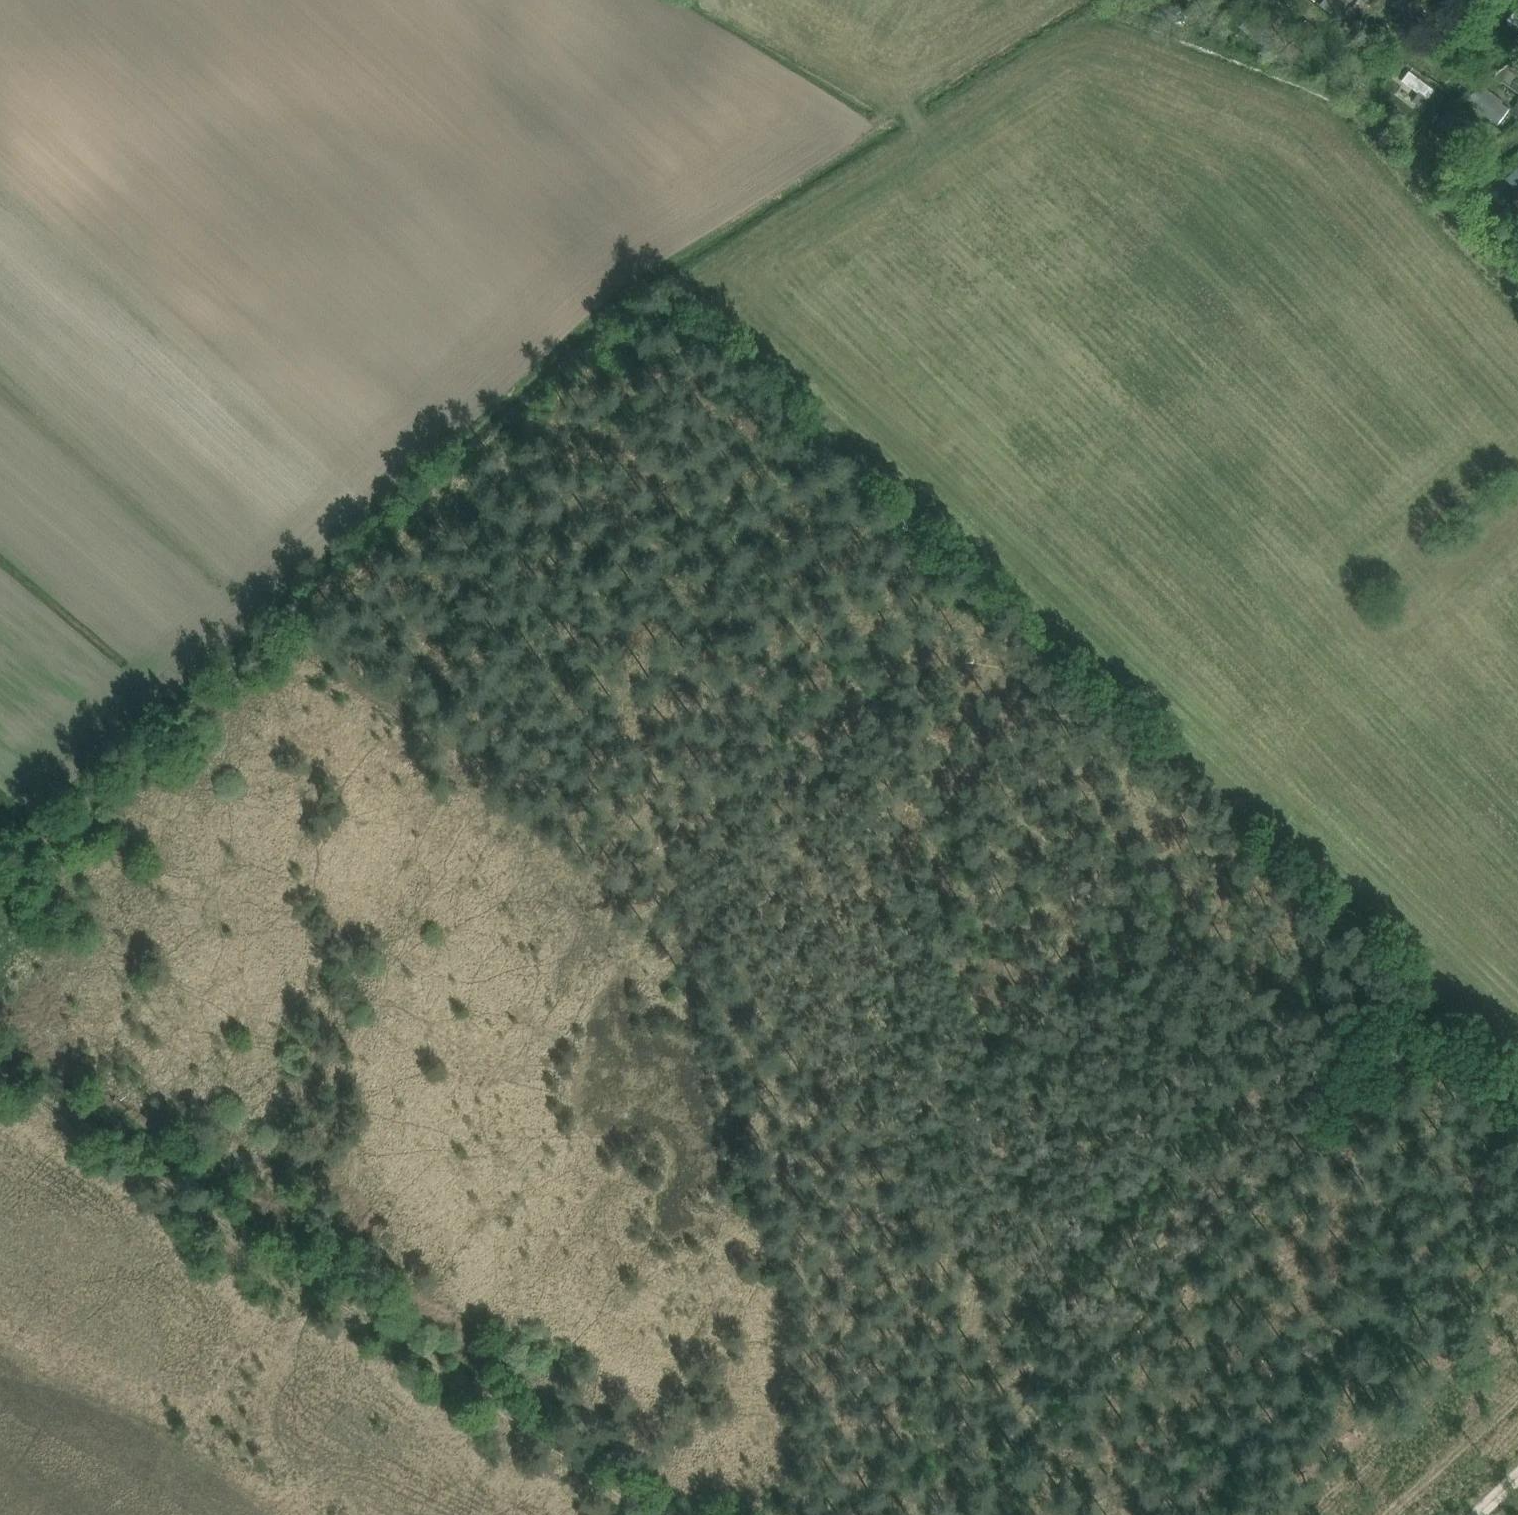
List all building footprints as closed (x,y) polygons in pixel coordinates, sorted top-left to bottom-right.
[(1443,101),(1452,90),(1424,68),(1415,80),(1443,101)] [(1492,91),(1513,125),(1517,122),(1517,96),(1508,81),(1492,91)]
